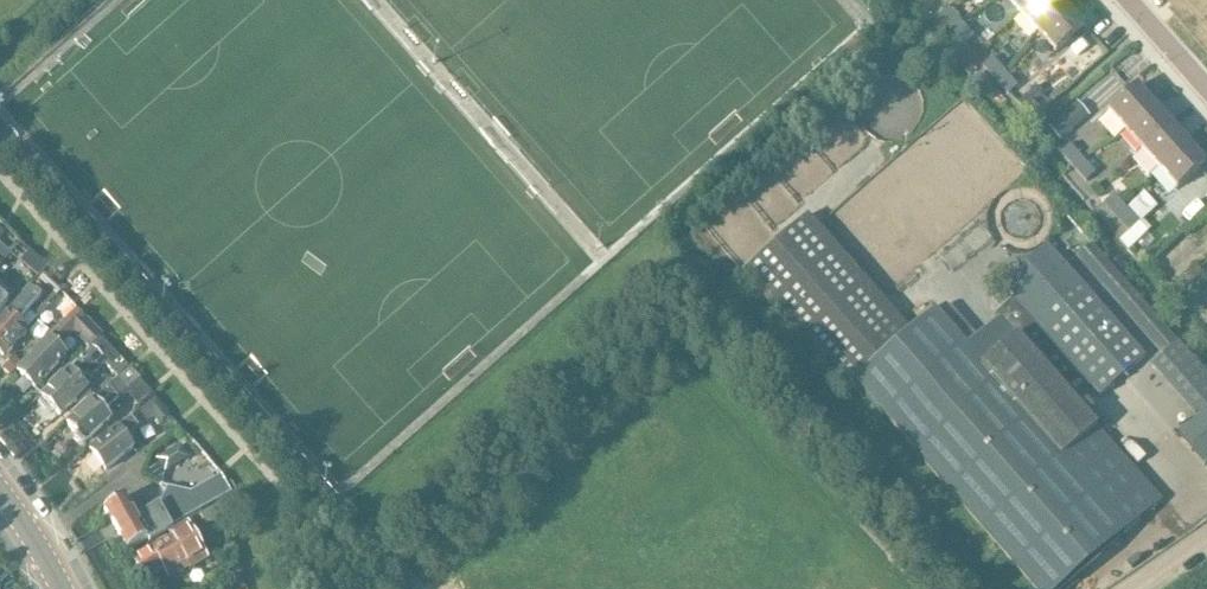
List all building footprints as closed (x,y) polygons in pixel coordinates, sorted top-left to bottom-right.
[(1035,0),(1009,0),(1021,13),(1035,0)] [(1066,8),(1059,0),(1035,0),(1021,13),(1038,32),(1066,8)] [(951,31),(960,22),(948,8),(939,16),(951,31)] [(1055,52),(1083,27),(1066,8),(1038,32),(1055,52)] [(960,22),(951,31),(952,32),(959,39),(964,45),(973,36),(960,22)] [(952,32),(944,40),(950,47),(959,39),(952,32)] [(995,80),(1004,72),(992,58),(983,66),(995,80)] [(980,72),(973,78),(984,89),(988,85),(991,83),(980,72)] [(1008,94),(1017,86),(1004,72),(995,80),(1008,94)] [(1125,131),(1153,106),(1135,86),(1107,111),(1125,131)] [(1031,99),(1022,107),(1033,119),(1042,111),(1031,99)] [(1060,142),(1088,117),(1076,103),(1048,128),(1060,142)] [(1142,150),(1170,125),(1153,106),(1125,131),(1142,150)] [(1159,169),(1188,145),(1170,125),(1142,150),(1159,169)] [(1072,166),(1081,158),(1069,145),(1060,152),(1072,166)] [(1176,188),(1204,163),(1188,145),(1159,169),(1176,188)] [(1085,180),(1094,172),(1081,158),(1072,166),(1085,180)] [(1117,216),(1126,208),(1113,194),(1104,202),(1117,216)] [(1147,232),(1138,222),(1126,208),(1117,216),(1117,217),(1106,227),(1127,250),(1147,232)] [(738,272),(842,391),(853,381),(884,416),(1034,588),(1057,588),(1079,570),(1158,501),(1071,400),(1089,384),(1098,395),(1143,356),(1046,245),(1002,284),(1014,299),(996,315),(997,317),(963,347),(929,307),(915,320),(917,323),(907,332),(804,215),(738,272)] [(12,252),(0,242),(0,266),(12,252)] [(1092,246),(1076,260),(1161,357),(1177,343),(1092,246)] [(28,252),(19,264),(37,279),(47,268),(42,264),(38,261),(28,252)] [(1187,297),(1196,289),(1183,275),(1174,283),(1186,296),(1187,297)] [(53,286),(44,277),(0,323),(0,355),(2,357),(26,333),(19,326),(42,302),(40,300),(44,296),(50,302),(59,293),(53,286)] [(8,306),(6,304),(15,294),(0,281),(0,315),(8,306)] [(1206,304),(1206,302),(1196,289),(1187,297),(1186,296),(1179,303),(1189,313),(1196,307),(1200,311),(1206,304)] [(58,323),(74,308),(65,297),(48,312),(58,323)] [(83,343),(96,330),(74,308),(36,347),(25,357),(12,370),(30,388),(62,356),(53,347),(70,330),(83,343)] [(18,350),(25,357),(36,347),(29,340),(18,350)] [(113,377),(121,369),(96,341),(89,347),(88,346),(37,395),(56,414),(72,399),(78,406),(90,396),(83,388),(75,379),(82,372),(87,377),(102,364),(113,377)] [(1177,343),(1161,357),(1150,367),(1197,420),(1178,437),(1206,470),(1206,376),(1177,343)] [(106,388),(68,422),(65,424),(82,443),(108,420),(101,412),(115,399),(116,400),(121,396),(122,397),(126,394),(138,407),(141,405),(143,407),(155,398),(129,369),(106,388)] [(167,420),(160,410),(153,401),(137,413),(144,423),(152,417),(159,426),(167,420)] [(124,439),(138,429),(130,419),(89,451),(105,471),(133,450),(124,439)] [(201,511),(230,495),(224,483),(220,476),(190,493),(168,488),(158,506),(170,528),(201,511)] [(158,506),(136,519),(123,498),(104,509),(127,551),(147,539),(149,542),(171,529),(170,528),(158,506)] [(222,516),(217,506),(200,515),(205,525),(222,516)] [(191,534),(196,531),(189,520),(168,532),(170,536),(130,559),(142,579),(161,569),(165,576),(186,564),(188,568),(205,558),(191,534)] [(217,582),(228,587),(228,588),(243,588),(245,588),(240,574),(233,576),(222,571),(217,582)]
